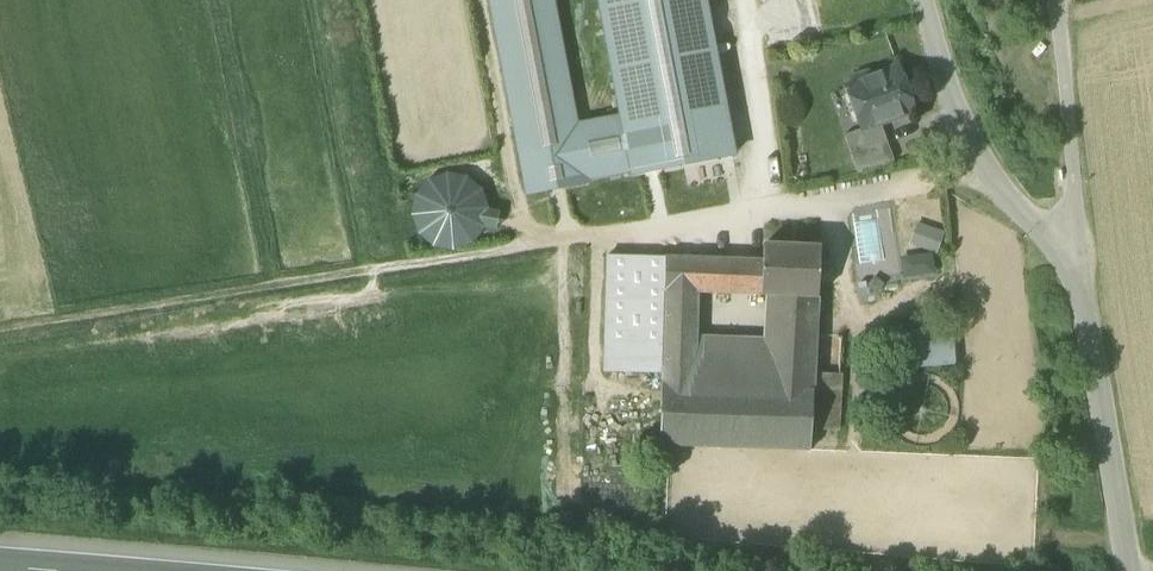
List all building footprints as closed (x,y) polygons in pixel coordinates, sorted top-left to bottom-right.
[(528,195),(586,184),(585,179),(575,127),(551,0),(491,0),(528,195)] [(703,0),(599,0),(622,118),(632,170),(633,175),(733,156),(703,0)] [(862,129),(862,131),(881,124),(914,113),(897,67),(873,76),(867,73),(853,78),(850,84),(846,85),(862,129)] [(622,118),(575,127),(585,179),(632,170),(622,118)] [(844,136),(858,174),(894,161),(881,124),(862,131),(862,129),(844,136)] [(425,254),(492,229),(468,165),(401,190),(425,254)] [(908,242),(935,249),(940,229),(913,222),(908,242)] [(772,296),(817,297),(820,248),(763,246),(762,261),(760,295),(772,296)] [(664,291),(665,258),(638,257),(637,291),(664,292),(664,291)] [(665,258),(664,291),(697,293),(731,294),(731,260),(665,257),(665,258)] [(748,295),(749,261),(731,260),(731,294),(748,295)] [(748,295),(760,295),(762,261),(749,261),(748,295)] [(634,369),(662,370),(664,292),(637,291),(634,369)] [(662,370),(662,386),(694,387),(696,339),(697,293),(664,291),(664,292),(662,370)] [(770,342),(768,389),(813,391),(816,336),(817,297),(772,296),(770,342)] [(883,334),(885,359),(946,354),(944,330),(883,334)] [(842,337),(816,336),(813,391),(811,430),(837,432),(842,337)] [(768,389),(770,342),(696,339),(694,387),(768,389)] [(768,389),(694,387),(662,386),(659,446),(690,447),(810,451),(811,430),(813,391),(768,389)]
